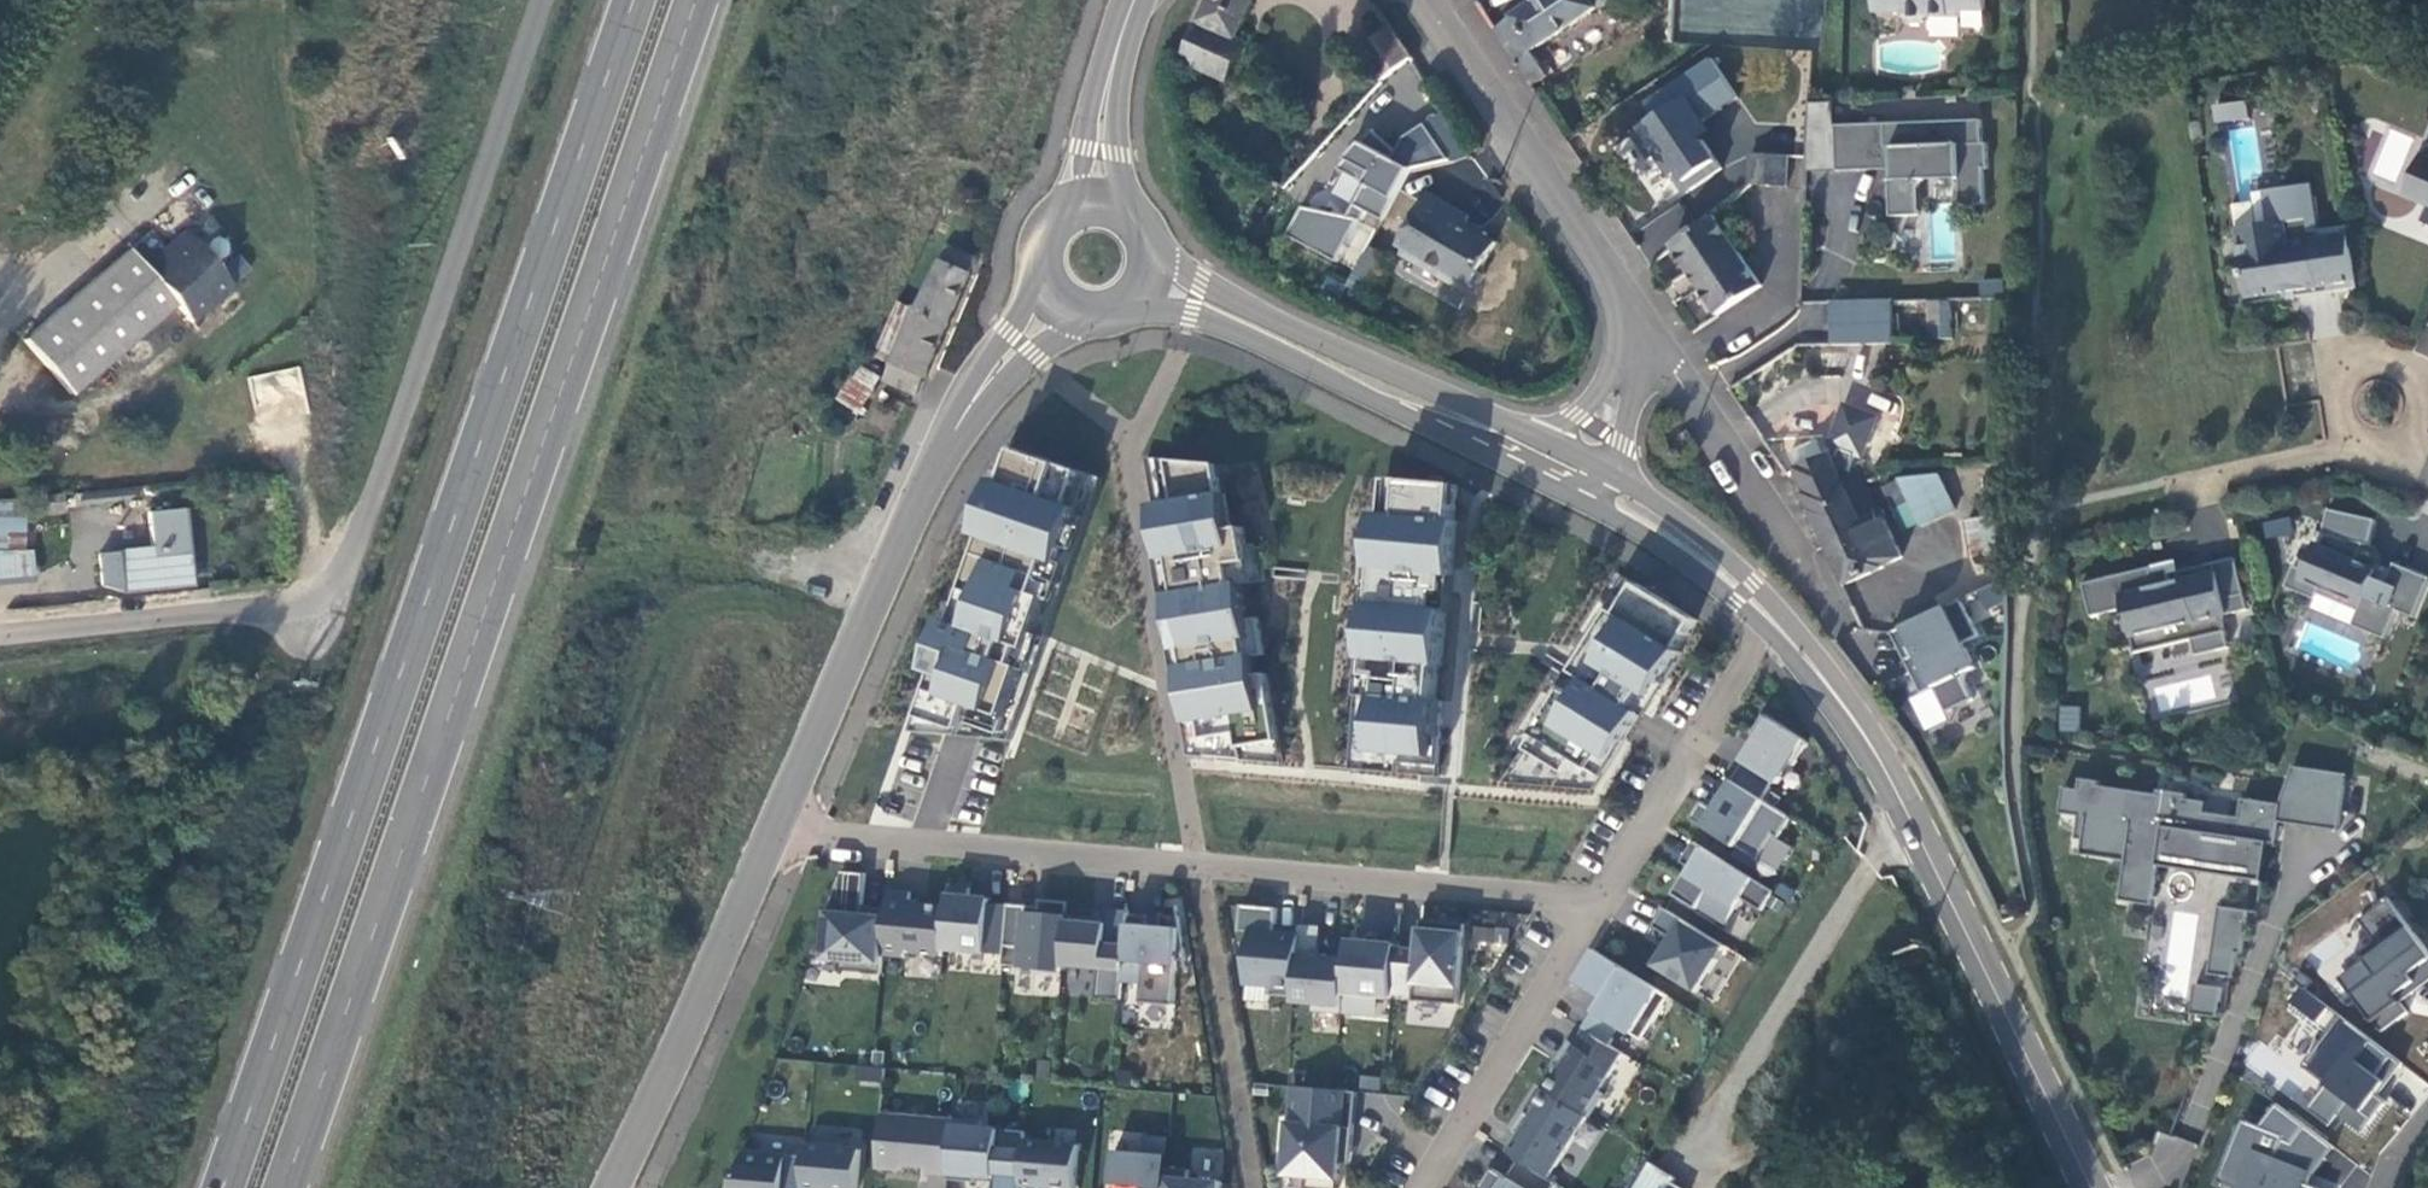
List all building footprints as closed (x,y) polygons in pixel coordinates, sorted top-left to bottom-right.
[(1253,0),(1210,0),(1183,60),(1227,81),(1246,42),(1236,38),(1253,0)] [(1616,0),(1538,0),(1538,2),(1495,31),(1518,66),(1534,90),(1549,76),(1533,52),(1599,9),(1617,2),(1616,0)] [(1804,16),(1780,14),(1708,8),(1708,0),(1672,0),(1670,43),(1681,43),(1814,51),(1815,52),(1819,0),(1816,0),(1805,0),(1804,16)] [(1876,11),(1904,12),(1903,15),(1910,22),(1923,23),(1930,17),(1963,17),(1962,11),(1985,11),(1986,0),(1876,0),(1876,11)] [(1412,56),(1391,26),(1362,48),(1383,78),(1412,56)] [(1740,97),(1713,57),(1646,104),(1658,120),(1636,135),(1681,199),(1725,169),(1696,128),(1740,97)] [(2241,121),(2239,103),(2219,106),(2221,124),(2241,121)] [(1982,143),(1981,120),(1837,126),(1838,171),(1882,169),(1882,183),(1889,183),(1891,216),(1920,215),(1918,186),(1923,179),(1960,178),(1961,204),(1986,203),(1984,168),(1989,168),(1987,142),(1982,143)] [(1450,160),(1426,124),(1405,138),(1397,151),(1393,159),(1383,154),(1387,148),(1370,133),(1339,169),(1366,183),(1349,216),(1304,207),(1289,236),(1338,261),(1360,220),(1363,221),(1368,212),(1385,220),(1412,170),(1450,160)] [(1374,130),(1370,133),(1387,148),(1383,154),(1393,159),(1397,151),(1374,130)] [(2370,187),(2399,194),(2414,138),(2385,130),(2370,187)] [(2416,173),(2427,178),(2427,142),(2416,173)] [(1788,186),(1790,156),(1752,155),(1751,185),(1788,186)] [(2416,173),(2406,195),(2425,202),(2427,194),(2427,178),(2416,173)] [(2329,286),(2321,243),(2320,230),(2317,231),(2310,184),(2265,191),(2270,223),(2237,228),(2248,298),(2251,297),(2252,303),(2281,298),(2280,293),(2295,290),(2296,296),(2329,291),(2329,286)] [(1496,242),(1466,225),(1453,217),(1457,209),(1429,192),(1398,245),(1405,249),(1422,259),(1424,267),(1440,277),(1448,275),(1470,288),(1472,285),(1481,283),(1485,274),(1484,266),(1496,242)] [(1466,225),(1470,216),(1457,209),(1453,217),(1466,225)] [(1763,286),(1718,219),(1717,217),(1716,216),(1672,245),(1673,246),(1718,315),(1763,286)] [(21,340),(70,397),(177,306),(191,323),(232,288),(186,233),(145,268),(128,249),(21,340)] [(2346,284),(2339,241),(2321,243),(2329,286),(2346,284)] [(1374,301),(1396,261),(1371,246),(1348,286),(1374,301)] [(926,378),(977,259),(949,247),(920,307),(914,306),(914,308),(892,365),(885,381),(902,388),(909,371),(926,378)] [(1422,259),(1405,249),(1402,255),(1424,267),(1422,259)] [(1470,288),(1448,275),(1440,277),(1468,293),(1470,288)] [(1953,338),(1952,299),(1929,300),(1931,339),(1953,338)] [(892,365),(914,308),(901,302),(876,358),(892,365)] [(1894,343),(1893,302),(1833,303),(1833,344),(1894,343)] [(850,363),(837,403),(863,412),(876,372),(850,363)] [(254,444),(308,441),(303,369),(250,372),(254,444)] [(917,394),(926,378),(909,371),(902,388),(917,394)] [(1879,511),(1866,482),(1861,470),(1853,473),(1851,470),(1857,455),(1864,458),(1878,418),(1846,406),(1841,418),(1837,431),(1837,447),(1840,449),(1837,456),(1833,458),(1832,455),(1798,470),(1799,471),(1809,495),(1807,495),(1829,546),(1831,544),(1864,525),(1861,519),(1879,511)] [(1098,477),(1009,447),(911,730),(966,736),(1007,740),(1098,477)] [(1217,464),(1175,461),(1181,500),(1155,504),(1178,652),(1185,651),(1188,665),(1180,666),(1190,725),(1200,724),(1207,757),(1244,759),(1242,747),(1279,742),(1267,673),(1258,674),(1255,657),(1264,655),(1258,616),(1248,618),(1242,582),(1254,581),(1244,528),(1232,529),(1226,492),(1222,493),(1217,464)] [(1957,511),(1941,474),(1901,479),(1911,502),(1922,526),(1957,511)] [(1456,520),(1459,485),(1380,478),(1356,770),(1438,776),(1445,701),(1436,700),(1439,667),(1444,667),(1451,576),(1455,577),(1460,520),(1456,520)] [(1910,502),(1900,479),(1883,487),(1894,510),(1910,502)] [(1903,558),(1882,509),(1879,511),(1861,519),(1864,525),(1831,544),(1829,546),(1847,584),(1884,568),(1884,567),(1903,558)] [(2378,569),(2358,560),(2359,557),(2364,544),(2370,545),(2376,519),(2329,509),(2324,535),(2326,535),(2322,545),(2316,543),(2305,570),(2295,566),(2286,587),(2317,599),(2318,595),(2321,588),(2361,604),(2358,612),(2353,625),(2386,639),(2397,611),(2414,617),(2427,584),(2427,577),(2395,563),(2392,569),(2387,582),(2374,576),(2378,569)] [(147,515),(150,537),(187,533),(185,511),(147,515)] [(1999,551),(1997,515),(1967,520),(1973,556),(1999,551)] [(2263,537),(2292,535),(2290,518),(2262,520),(2263,537)] [(193,589),(187,533),(150,537),(151,547),(118,551),(123,597),(193,589)] [(118,551),(116,541),(100,542),(104,585),(123,597),(118,551)] [(30,550),(0,553),(0,564),(31,562),(30,550)] [(2387,582),(2392,569),(2359,557),(2358,560),(2378,569),(2374,576),(2387,582)] [(2245,593),(2236,558),(2215,563),(2223,598),(2245,593)] [(2180,571),(2177,560),(2151,567),(2151,568),(2152,573),(2168,570),(2171,582),(2180,581),(2178,572),(2180,571)] [(0,564),(0,583),(32,581),(31,562),(0,564)] [(2248,609),(2245,593),(2223,598),(2215,563),(2180,571),(2178,572),(2180,581),(2171,582),(2168,570),(2152,573),(2151,568),(2085,583),(2093,616),(2126,608),(2128,615),(2122,616),(2126,631),(2131,630),(2133,637),(2163,629),(2167,646),(2193,639),(2197,655),(2230,647),(2222,616),(2248,609)] [(1697,619),(1638,583),(1620,614),(1615,611),(1506,782),(1596,790),(1682,652),(1678,650),(1697,619)] [(2361,604),(2321,588),(2318,595),(2358,612),(2361,604)] [(1980,636),(1962,599),(1903,628),(1912,646),(1910,648),(1913,656),(1906,659),(1924,694),(1937,688),(1948,712),(1975,700),(1966,681),(1969,672),(1977,668),(1965,643),(1980,636)] [(2167,646),(2163,629),(2133,637),(2137,653),(2167,646)] [(2057,730),(2077,732),(2079,706),(2059,704),(2057,730)] [(1763,799),(1774,781),(1778,783),(1790,763),(1794,765),(1808,742),(1764,714),(1752,734),(1758,738),(1732,780),(1763,799)] [(2339,830),(2347,773),(2294,765),(2281,803),(2243,797),(2240,817),(2205,811),(2207,801),(2187,798),(2188,793),(2160,789),(2159,794),(2099,785),(2100,780),(2082,778),(2081,789),(2066,787),(2062,813),(2081,816),(2078,838),(2085,839),(2083,854),(2109,857),(2110,851),(2128,854),(2122,894),(2154,898),(2159,865),(2263,880),(2271,820),(2339,830)] [(1791,816),(1732,780),(1714,809),(1702,801),(1691,818),(1758,859),(1774,834),(1779,837),(1791,816)] [(1762,909),(1773,890),(1694,841),(1682,861),(1692,867),(1676,893),(1724,924),(1741,897),(1762,909)] [(863,914),(867,872),(842,870),(812,958),(842,961),(842,971),(882,974),(883,955),(887,916),(863,914)] [(2165,959),(2205,965),(2210,938),(2195,935),(2200,903),(2197,903),(2201,875),(2178,871),(2165,959)] [(1005,954),(1009,904),(970,901),(971,887),(950,886),(948,906),(945,949),(1005,954)] [(911,891),(889,889),(887,916),(883,955),(906,957),(906,952),(944,956),(945,949),(948,906),(910,903),(911,891)] [(2154,904),(2154,898),(2122,894),(2121,899),(2154,904)] [(2390,897),(2360,919),(2377,942),(2362,953),(2369,963),(2345,981),(2382,1031),(2408,1012),(2400,1002),(2427,982),(2427,949),(2390,897)] [(1040,906),(1009,904),(1005,954),(1004,965),(1035,967),(1035,972),(1063,974),(1064,965),(1069,914),(1070,902),(1041,899),(1040,906)] [(1276,932),(1278,908),(1242,905),(1240,930),(1250,931),(1246,984),(1271,986),(1270,994),(1295,996),(1301,934),(1276,932)] [(1725,945),(1664,907),(1653,925),(1672,937),(1654,965),(1697,991),(1725,945)] [(1107,917),(1069,914),(1064,965),(1100,968),(1098,997),(1122,999),(1123,981),(1129,913),(1129,910),(1108,908),(1107,917)] [(2249,913),(2223,909),(2214,974),(2234,977),(2238,952),(2243,953),(2249,913)] [(1149,925),(1150,915),(1129,913),(1123,981),(1143,983),(1141,1002),(1175,1004),(1179,960),(1187,960),(1180,917),(1162,916),(1161,926),(1149,925)] [(1418,949),(1396,947),(1392,993),(1414,995),(1414,1000),(1458,1004),(1465,924),(1443,922),(1442,930),(1420,928),(1418,949)] [(1504,952),(1509,930),(1471,922),(1466,944),(1504,952)] [(1321,926),(1302,925),(1301,934),(1295,996),(1295,1002),(1315,1003),(1314,1010),(1342,1013),(1344,993),(1347,959),(1319,956),(1321,926)] [(1398,933),(1377,931),(1376,942),(1349,939),(1347,959),(1344,993),(1392,997),(1392,993),(1396,947),(1398,933)] [(1669,996),(1592,948),(1573,979),(1604,998),(1585,1029),(1610,1044),(1621,1026),(1642,1040),(1669,996)] [(2219,1016),(2223,987),(2197,983),(2192,1013),(2219,1016)] [(2329,1007),(2303,986),(2290,1002),(2317,1023),(2329,1007)] [(2403,1063),(2342,1016),(2303,1067),(2327,1085),(2309,1109),(2331,1126),(2340,1114),(2363,1132),(2386,1101),(2378,1095),(2403,1063)] [(1610,1044),(1585,1029),(1575,1044),(1570,1041),(1558,1060),(1563,1063),(1547,1090),(1588,1115),(1590,1117),(1605,1093),(1600,1090),(1623,1052),(1610,1044)] [(1294,1086),(1291,1122),(1285,1121),(1283,1146),(1289,1146),(1286,1175),(1309,1177),(1308,1187),(1338,1187),(1342,1151),(1352,1151),(1357,1091),(1294,1086)] [(1520,1134),(1508,1152),(1518,1158),(1549,1177),(1588,1115),(1547,1090),(1531,1115),(1526,1112),(1515,1130),(1520,1134)] [(2278,1104),(2260,1126),(2245,1120),(2221,1181),(2240,1187),(2320,1187),(2310,1184),(2315,1172),(2334,1147),(2278,1104)] [(927,1172),(950,1174),(954,1119),(882,1113),(878,1168),(903,1170),(903,1165),(928,1167),(927,1172)] [(978,1171),(995,1172),(994,1187),(1021,1187),(1025,1140),(1026,1131),(981,1128),(982,1121),(954,1119),(950,1174),(949,1179),(977,1182),(978,1171)] [(1171,1137),(1147,1135),(1145,1153),(1115,1150),(1112,1184),(1139,1186),(1142,1187),(1166,1187),(1168,1168),(1171,1137)] [(1025,1140),(1021,1187),(1076,1187),(1079,1145),(1025,1140)] [(807,1145),(806,1156),(803,1187),(858,1187),(861,1149),(807,1145)] [(745,1151),(732,1187),(803,1187),(806,1156),(745,1151)] [(1518,1158),(1506,1176),(1492,1167),(1479,1187),(1554,1187),(1558,1182),(1549,1177),(1518,1158)] [(1676,1178),(1651,1162),(1635,1187),(1681,1187),(1673,1183),(1676,1178)] [(1168,1168),(1166,1187),(1221,1187),(1222,1181),(1189,1178),(1190,1170),(1168,1168)] [(944,1178),(922,1176),(921,1187),(943,1187),(944,1178)]
